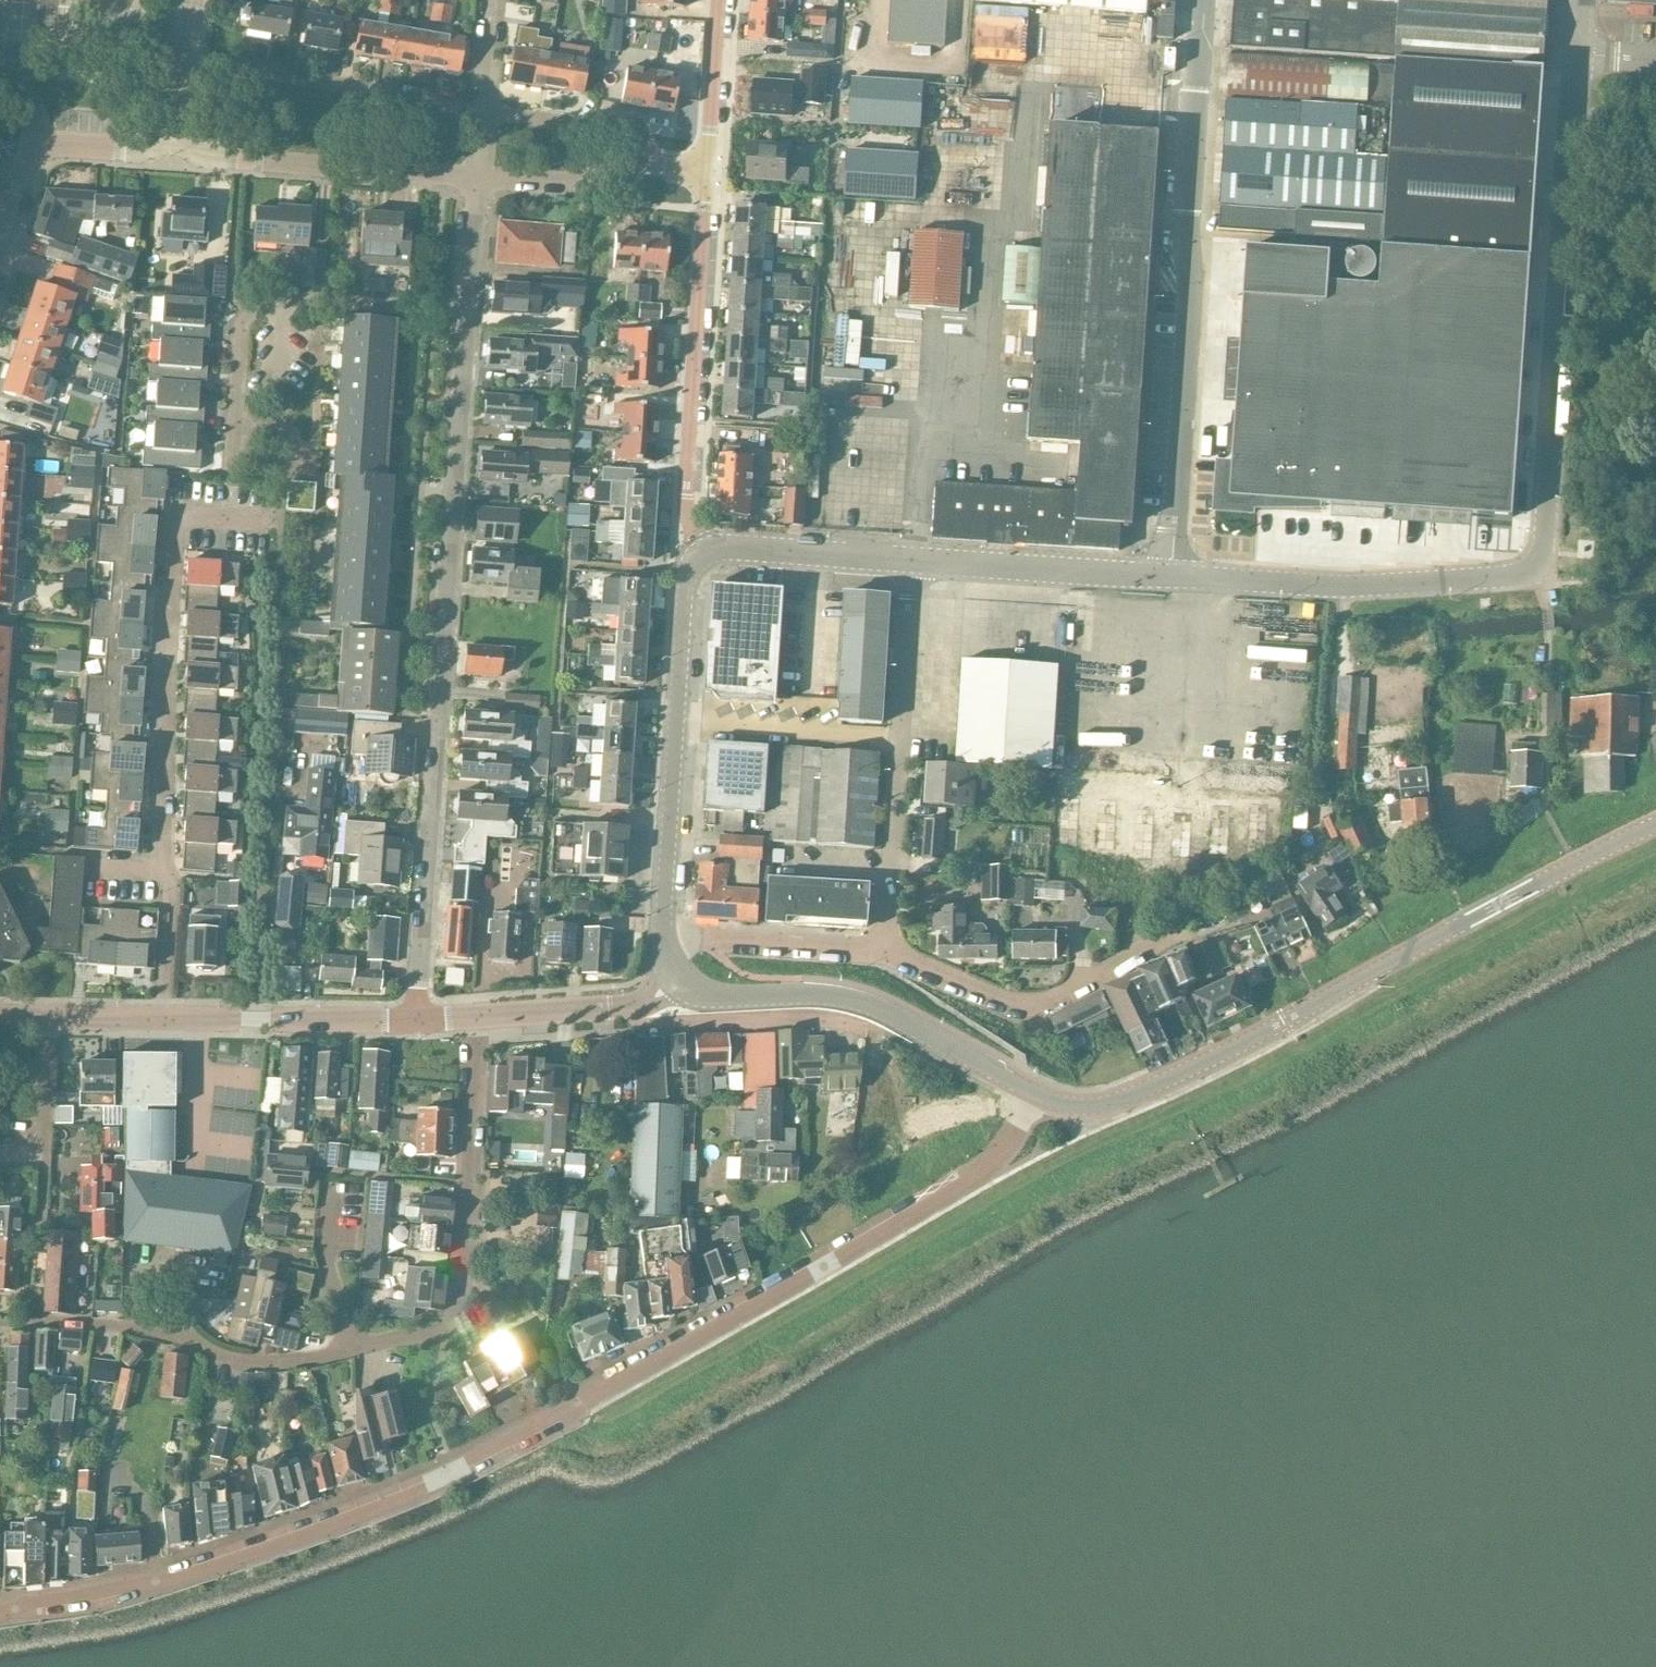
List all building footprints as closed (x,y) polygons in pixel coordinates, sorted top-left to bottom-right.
[(376,24),(386,26),(387,26),(389,14),(391,0),(381,0),(378,13),(376,24)] [(389,14),(399,16),(401,0),(391,0),(389,14)] [(601,14),(603,15),(625,16),(625,14),(626,1),(620,0),(602,0),(601,14)] [(684,0),(642,0),(642,6),(684,8),(684,0)] [(751,14),(785,16),(787,0),(752,0),(751,14)] [(890,13),(918,15),(919,0),(916,0),(891,0),(890,13)] [(919,0),(918,15),(946,17),(947,2),(919,0)] [(971,0),(1147,14),(1148,1),(1166,2),(1166,0),(971,0)] [(1231,47),(1396,59),(1400,0),(1235,0),(1231,47)] [(1396,59),(1541,68),(1543,68),(1548,0),(1400,0),(1396,59)] [(250,4),(246,32),(247,32),(247,36),(269,39),(270,36),(286,38),(291,11),(250,4)] [(1163,4),(1163,13),(1177,14),(1177,6),(1177,5),(1166,4),(1163,4)] [(433,5),(429,21),(439,23),(442,7),(433,5)] [(442,7),(439,23),(448,25),(452,9),(442,7)] [(802,24),(814,25),(815,11),(803,10),(802,24)] [(815,11),(814,25),(827,26),(827,12),(815,11)] [(890,13),(889,28),(918,30),(918,15),(890,13)] [(1160,19),(1158,38),(1166,39),(1171,39),(1175,39),(1175,37),(1177,14),(1163,13),(1162,19),(1160,19)] [(784,43),(785,16),(751,14),(749,40),(784,43)] [(918,15),(918,30),(946,32),(946,17),(918,15)] [(308,16),(303,46),(335,51),(340,21),(308,16)] [(361,22),(355,55),(359,55),(358,57),(368,59),(368,57),(380,59),(386,26),(376,24),(361,22)] [(386,26),(380,59),(394,61),(393,64),(402,65),(402,63),(407,64),(413,31),(387,26),(386,26)] [(889,28),(889,43),(917,45),(918,30),(889,28)] [(509,66),(508,76),(509,76),(509,78),(512,83),(515,83),(515,85),(524,86),(524,84),(530,85),(530,87),(540,89),(540,87),(542,88),(548,55),(550,41),(536,39),(537,32),(518,29),(514,50),(511,66),(509,66)] [(918,30),(917,45),(945,46),(946,32),(918,30)] [(413,31),(407,64),(410,64),(410,67),(421,68),(421,66),(431,68),(432,69),(438,35),(413,31)] [(648,34),(645,51),(657,53),(660,36),(658,36),(648,34)] [(438,35),(432,69),(443,71),(447,75),(457,77),(462,74),(463,68),(460,63),(464,40),(438,35)] [(660,36),(657,53),(669,55),(671,38),(660,36)] [(788,42),(787,57),(793,57),(798,57),(821,59),(822,59),(834,60),(835,45),(822,44),(788,42)] [(548,55),(542,88),(548,88),(547,90),(557,92),(557,90),(569,92),(582,94),(588,61),(586,60),(588,49),(560,45),(558,56),(548,55)] [(1225,149),(1383,159),(1382,159),(1386,111),(1391,110),(1394,66),(1370,64),(1370,61),(1231,52),(1228,100),(1367,109),(1367,110),(1228,101),(1225,149)] [(1220,464),(1217,511),(1252,514),(1252,508),(1319,508),(1319,504),(1326,504),(1336,361),(1523,374),(1543,69),(1541,69),(1541,68),(1396,59),(1381,287),(1341,284),(1344,244),(1330,243),(1329,254),(1248,248),(1233,461),(1232,467),(1222,466),(1222,464),(1220,464)] [(626,68),(620,103),(673,112),(679,78),(666,75),(667,67),(654,64),(653,73),(626,68)] [(794,83),(755,80),(752,113),(792,116),(793,99),(802,99),(802,103),(823,105),(825,73),(804,71),(803,87),(794,86),(794,83)] [(859,152),(849,151),(846,194),(915,200),(923,84),(853,79),(850,122),(861,123),(859,152)] [(937,482),(933,537),(1070,546),(1119,549),(1121,524),(1133,525),(1160,134),(1052,127),(1043,241),(1035,364),(1029,441),(1070,444),(1082,445),(1079,492),(1068,491),(937,482)] [(749,177),(784,179),(784,184),(809,185),(810,169),(786,168),(787,145),(751,143),(749,177)] [(1383,159),(1225,149),(1221,203),(1383,215),(1387,160),(1387,159),(1382,159),(1383,159)] [(46,189),(32,233),(57,242),(73,247),(78,233),(90,238),(95,222),(93,222),(95,197),(95,192),(67,190),(47,189),(46,189)] [(95,197),(93,222),(95,222),(130,224),(132,200),(95,197)] [(161,213),(159,241),(207,244),(209,212),(204,211),(205,201),(171,199),(170,213),(161,213)] [(1306,213),(1307,211),(1220,204),(1218,233),(1304,240),(1304,239),(1382,244),(1383,218),(1306,213)] [(858,306),(853,384),(909,388),(914,310),(905,308),(912,207),(878,205),(871,306),(858,306)] [(738,206),(736,233),(766,234),(779,235),(803,237),(822,237),(823,225),(795,223),(780,222),(781,209),(738,206)] [(256,209),(254,241),(306,245),(309,209),(289,208),(289,212),(256,209)] [(362,214),(360,244),(393,246),(400,247),(402,220),(402,216),(362,214)] [(393,246),(391,267),(408,268),(411,221),(402,220),(400,247),(393,246)] [(559,228),(499,223),(496,262),(557,267),(557,262),(572,263),(574,235),(562,234),(562,232),(559,232),(559,228)] [(916,231),(911,308),(959,311),(968,312),(970,269),(962,268),(964,234),(916,231)] [(612,268),(639,270),(642,235),(615,233),(612,268)] [(736,233),(734,258),(764,260),(766,234),(736,233)] [(642,235),(639,270),(665,272),(668,238),(642,235)] [(779,235),(778,248),(793,249),(802,249),(803,237),(779,235)] [(136,258),(79,239),(75,250),(50,241),(45,257),(128,285),(136,258)] [(126,253),(139,254),(140,240),(127,239),(126,253)] [(1007,248),(1003,302),(1038,304),(1042,250),(1007,248)] [(304,250),(302,278),(301,288),(323,290),(323,289),(326,251),(304,250)] [(734,258),(733,284),(762,286),(762,287),(775,287),(791,287),(791,275),(776,274),(763,273),(764,260),(734,258)] [(192,286),(191,298),(211,299),(212,287),(213,267),(193,266),(192,286)] [(37,286),(28,312),(66,324),(74,299),(85,302),(89,292),(113,301),(118,287),(93,279),(57,267),(50,290),(37,286)] [(491,300),(490,313),(539,317),(539,315),(546,316),(554,309),(554,308),(579,310),(582,310),(584,281),(581,281),(556,279),(541,278),(541,280),(541,285),(539,285),(495,282),(492,282),(492,284),(492,288),(491,300)] [(733,284),(731,311),(760,312),(762,287),(762,286),(733,284)] [(628,287),(627,299),(648,300),(649,288),(628,287)] [(775,287),(774,299),(811,301),(812,289),(791,287),(775,287)] [(152,323),(151,340),(160,341),(201,344),(208,345),(209,328),(203,327),(204,301),(158,298),(156,324),(152,323)] [(639,301),(638,316),(661,317),(662,303),(639,301)] [(731,311),(729,337),(759,338),(760,312),(731,311)] [(28,312),(19,338),(57,351),(66,324),(28,312)] [(345,318),(343,344),(389,347),(391,321),(345,318)] [(582,349),(596,350),(598,325),(583,324),(582,349)] [(772,326),(771,339),(787,340),(788,327),(772,326)] [(628,342),(627,359),(659,361),(661,333),(619,330),(618,342),(628,342)] [(532,370),(533,362),(536,362),(542,359),(544,356),(576,357),(577,339),(526,335),(526,344),(523,344),(523,343),(490,341),(490,345),(487,345),(486,358),(489,358),(488,367),(521,370),(521,369),(532,370)] [(729,337),(727,363),(757,365),(759,338),(729,337)] [(19,338),(11,364),(49,376),(57,351),(19,338)] [(786,352),(787,340),(771,339),(771,351),(786,352)] [(149,365),(148,382),(157,383),(157,382),(198,385),(198,386),(205,387),(206,369),(200,369),(201,344),(160,341),(151,340),(151,341),(160,341),(158,366),(149,365)] [(343,344),(341,369),(387,372),(388,362),(388,360),(388,358),(388,355),(389,347),(343,344)] [(99,354),(96,363),(117,370),(120,361),(99,354)] [(592,373),(593,359),(579,358),(578,372),(592,373)] [(657,390),(659,361),(627,359),(626,376),(616,375),(615,387),(657,390)] [(1336,361),(1326,504),(1512,516),(1523,374),(1336,361)] [(96,363),(93,372),(114,379),(117,370),(96,363)] [(727,363),(726,389),(755,391),(755,390),(757,365),(727,363)] [(11,364),(2,392),(31,402),(26,417),(52,426),(57,410),(39,404),(49,376),(11,364)] [(341,369),(339,394),(385,398),(386,388),(387,383),(387,372),(341,369)] [(768,390),(768,391),(784,392),(784,379),(769,378),(768,390)] [(589,393),(590,380),(577,379),(576,392),(589,393)] [(145,424),(153,425),(154,424),(195,427),(195,428),(202,428),(203,411),(197,411),(198,387),(198,386),(198,385),(157,382),(157,383),(148,382),(157,383),(155,408),(146,407),(145,424)] [(726,389),(724,415),(753,417),(754,403),(768,404),(783,405),(783,404),(784,392),(768,391),(768,390),(755,390),(755,391),(726,389)] [(339,394),(338,420),(384,423),(385,398),(339,394)] [(528,426),(530,401),(486,397),(484,424),(519,426),(528,426)] [(623,415),(622,433),(655,435),(656,407),(614,404),(613,415),(623,415)] [(338,420),(336,445),(382,448),(382,441),(383,435),(384,423),(338,420)] [(202,428),(195,428),(195,427),(154,424),(153,425),(154,425),(152,449),(143,449),(142,466),(199,470),(200,453),(194,452),(195,428),(202,428)] [(61,428),(57,437),(70,441),(76,442),(78,433),(61,428)] [(568,435),(520,432),(520,445),(567,448),(568,435)] [(573,448),(590,449),(592,433),(574,432),(573,448)] [(653,463),(655,435),(622,433),(621,449),(614,449),(614,461),(653,463)] [(791,446),(791,452),(802,453),(804,453),(805,433),(792,433),(791,446)] [(721,454),(719,484),(753,486),(755,456),(745,455),(746,448),(742,444),(727,443),(724,447),(723,454),(721,454)] [(21,474),(23,447),(0,445),(0,472),(21,474)] [(336,445),(334,470),(380,474),(381,466),(381,462),(382,448),(336,445)] [(514,482),(525,483),(526,472),(569,476),(570,454),(525,451),(525,457),(483,454),(481,480),(514,483),(514,482)] [(111,458),(108,469),(114,470),(119,470),(120,460),(111,458)] [(71,467),(70,478),(94,479),(95,468),(71,467)] [(602,468),(601,481),(610,482),(609,507),(625,508),(625,509),(654,510),(655,483),(651,483),(652,476),(632,475),(632,470),(607,468),(607,469),(602,468)] [(108,469),(106,489),(124,490),(122,508),(122,509),(156,511),(156,513),(157,502),(162,502),(165,473),(120,470),(119,470),(114,470),(108,469)] [(334,470),(332,492),(344,493),(344,497),(390,500),(392,479),(380,478),(380,474),(334,470)] [(19,500),(21,474),(0,472),(0,499),(19,500)] [(69,488),(93,490),(94,479),(70,478),(69,488)] [(789,480),(788,490),(806,491),(807,481),(789,480)] [(288,482),(286,510),(313,512),(314,503),(315,484),(305,483),(288,482)] [(719,484),(717,514),(751,517),(753,486),(719,484)] [(788,490),(786,525),(804,526),(806,491),(788,490)] [(344,497),(342,522),(388,525),(390,500),(344,497)] [(17,527),(19,500),(0,499),(0,526),(17,527)] [(97,526),(96,544),(115,546),(153,549),(156,513),(156,511),(122,509),(122,508),(116,507),(115,527),(97,526)] [(624,524),(623,534),(652,535),(654,510),(625,509),(624,524)] [(517,513),(478,510),(476,539),(515,542),(517,513)] [(67,520),(66,531),(90,533),(91,522),(67,520)] [(592,521),(592,531),(596,532),(608,533),(623,534),(624,524),(608,522),(592,521)] [(342,522),(340,547),(386,551),(388,525),(342,522)] [(15,554),(17,527),(0,526),(0,553),(15,554)] [(65,542),(89,544),(90,533),(66,531),(65,542)] [(596,532),(595,542),(607,543),(622,545),(623,534),(608,533),(596,532)] [(622,545),(621,559),(650,561),(652,535),(623,534),(622,545)] [(96,544),(94,563),(112,565),(111,584),(144,586),(145,577),(151,577),(153,549),(115,546),(96,544)] [(340,547),(338,573),(385,576),(386,551),(340,547)] [(513,553),(475,550),(475,553),(472,553),(471,566),(474,567),(473,579),(509,583),(507,600),(535,603),(538,571),(511,569),(513,553)] [(13,580),(15,554),(0,553),(0,579),(13,580)] [(183,614),(187,614),(187,613),(215,615),(217,587),(237,589),(239,565),(203,562),(203,563),(187,561),(186,576),(183,614)] [(63,572),(62,584),(86,586),(87,575),(63,572)] [(338,573),(336,598),(383,601),(385,576),(338,573)] [(619,595),(618,606),(647,608),(649,582),(638,581),(638,575),(624,574),(624,580),(620,580),(619,595)] [(11,607),(13,580),(0,579),(0,606),(11,607)] [(718,582),(710,691),(714,691),(722,699),(776,703),(785,587),(718,582)] [(61,595),(85,597),(86,586),(62,584),(61,595)] [(91,601),(90,620),(110,621),(141,624),(144,586),(111,584),(109,603),(91,601)] [(847,593),(839,706),(842,706),(841,721),(880,724),(889,596),(847,593)] [(592,594),(591,604),(604,605),(618,606),(619,595),(605,595),(592,594)] [(336,598),(335,624),(381,627),(383,601),(336,598)] [(591,605),(590,616),(603,617),(603,616),(604,606),(604,605),(591,604),(591,605)] [(618,606),(616,631),(645,633),(647,608),(618,606)] [(183,665),(186,666),(186,665),(215,667),(215,666),(217,639),(236,640),(238,617),(215,615),(187,613),(187,614),(183,665)] [(90,620),(89,639),(106,640),(105,659),(107,659),(138,662),(138,661),(141,624),(110,621),(90,620)] [(300,621),(299,634),(314,635),(328,636),(329,623),(314,622),(300,621)] [(7,657),(9,631),(0,630),(0,657),(7,657)] [(348,631),(346,658),(395,662),(397,646),(393,645),(393,634),(348,631)] [(615,647),(614,657),(643,659),(645,633),(616,631),(615,647)] [(588,645),(587,655),(600,656),(614,657),(615,647),(601,646),(588,645)] [(468,646),(465,675),(499,677),(501,659),(512,660),(513,650),(468,646)] [(56,661),(68,662),(80,663),(81,652),(57,650),(56,661)] [(587,655),(586,666),(599,667),(600,656),(587,655)] [(614,657),(613,683),(642,684),(643,659),(614,657)] [(346,658),(344,685),(389,688),(390,678),(394,679),(395,662),(346,658)] [(957,760),(1052,767),(1059,664),(965,658),(957,760)] [(86,677),(84,696),(104,697),(141,699),(144,672),(138,671),(138,661),(138,662),(107,659),(105,659),(103,678),(86,677)] [(56,661),(55,673),(67,674),(68,662),(56,661)] [(68,662),(67,674),(79,675),(80,663),(68,662)] [(182,717),(186,717),(186,716),(214,719),(214,718),(216,690),(236,691),(238,668),(215,666),(215,667),(186,665),(186,666),(182,717)] [(1356,769),(1360,695),(1361,680),(1339,679),(1338,694),(1337,714),(1341,714),(1338,768),(1356,769)] [(344,685),(342,712),(391,716),(393,699),(389,698),(389,688),(344,685)] [(1562,692),(1547,692),(1548,736),(1563,736),(1562,692)] [(296,694),(295,707),(335,710),(336,697),(296,694)] [(504,708),(538,710),(547,711),(548,698),(539,697),(539,696),(504,694),(504,708)] [(84,696),(83,714),(101,716),(99,736),(111,736),(139,737),(141,699),(104,697),(84,696)] [(1571,738),(1570,757),(1583,758),(1587,758),(1587,792),(1623,789),(1623,756),(1637,756),(1639,698),(1573,699),(1571,738)] [(53,703),(52,715),(64,715),(65,704),(53,703)] [(605,703),(603,729),(633,731),(634,705),(605,703)] [(65,704),(64,715),(76,716),(77,705),(65,704)] [(295,709),(294,731),(346,735),(347,713),(342,713),(336,712),(335,712),(295,709)] [(463,733),(462,738),(462,739),(489,741),(488,755),(461,753),(529,758),(531,743),(522,743),(523,736),(517,731),(511,731),(512,716),(464,712),(464,719),(459,721),(459,730),(463,733)] [(353,721),(351,754),(366,756),(365,773),(378,774),(379,779),(383,783),(387,784),(392,784),(396,780),(397,776),(411,777),(414,741),(392,740),(393,724),(387,724),(387,717),(354,714),(353,721)] [(52,715),(51,726),(63,726),(64,715),(52,715)] [(64,715),(63,726),(75,727),(76,716),(64,715)] [(182,768),(185,769),(185,768),(214,770),(214,769),(216,741),(236,743),(237,720),(214,718),(214,719),(186,716),(186,717),(182,768)] [(577,717),(576,728),(590,729),(591,718),(577,717)] [(576,728),(575,738),(589,739),(590,729),(576,728)] [(603,729),(602,754),(631,756),(633,731),(603,729)] [(91,758),(90,772),(142,776),(144,748),(138,747),(139,737),(111,736),(109,755),(92,753),(91,758)] [(1458,739),(1455,771),(1493,775),(1495,743),(1458,739)] [(709,743),(705,811),(721,812),(743,813),(765,815),(769,747),(709,743)] [(1514,743),(1512,787),(1541,788),(1542,755),(1535,755),(1535,744),(1514,743)] [(770,747),(765,831),(772,832),(772,841),(873,847),(876,809),(877,796),(879,755),(873,754),(823,751),(821,748),(795,747),(770,745),(770,747)] [(458,793),(458,794),(527,799),(528,784),(519,783),(520,777),(514,771),(508,771),(509,758),(529,759),(529,758),(461,753),(461,759),(456,761),(456,770),(460,773),(459,780),(486,782),(485,795),(458,793)] [(602,754),(600,779),(630,781),(631,756),(602,754)] [(49,756),(48,767),(60,768),(61,757),(49,756)] [(1414,757),(1415,770),(1423,769),(1422,756),(1414,757)] [(61,757),(60,768),(72,769),(73,758),(61,757)] [(80,757),(79,771),(90,772),(91,758),(80,757)] [(973,806),(974,789),(985,790),(986,770),(975,769),(929,766),(927,803),(973,806)] [(47,779),(59,779),(60,768),(48,767),(47,779)] [(60,768),(59,779),(71,780),(72,769),(60,768)] [(182,820),(185,820),(185,819),(214,821),(216,793),(235,794),(237,771),(214,769),(214,770),(185,768),(185,769),(182,820)] [(573,768),(573,778),(586,780),(587,769),(573,768)] [(1402,803),(1402,804),(1388,806),(1390,824),(1404,822),(1405,839),(1434,836),(1430,800),(1431,800),(1429,779),(1428,769),(1423,769),(1415,770),(1398,772),(1399,782),(1401,803),(1402,803)] [(309,770),(305,809),(330,811),(334,772),(309,770)] [(79,771),(78,783),(90,784),(90,772),(79,771)] [(90,784),(89,791),(107,792),(105,811),(133,813),(134,804),(139,804),(142,776),(90,772),(90,784)] [(573,778),(572,789),(586,790),(586,780),(573,778)] [(628,807),(630,781),(600,779),(599,805),(628,807)] [(453,863),(483,866),(484,866),(486,837),(515,839),(516,828),(505,814),(506,798),(526,799),(527,799),(458,794),(458,799),(453,802),(453,811),(457,813),(456,820),(471,821),(470,828),(468,831),(466,834),(463,837),(462,841),(461,845),(461,848),(454,848),(453,863)] [(287,808),(284,837),(286,837),(302,838),(300,855),(326,858),(329,821),(330,811),(305,809),(288,808),(287,808)] [(46,809),(44,821),(56,822),(57,810),(46,809)] [(57,810),(56,822),(68,822),(69,811),(57,810)] [(86,829),(85,848),(136,852),(138,823),(132,823),(133,813),(105,811),(104,830),(86,829)] [(721,812),(720,831),(742,832),(743,813),(721,812)] [(1336,846),(1346,841),(1340,827),(1335,816),(1325,821),(1336,846)] [(1340,827),(1346,841),(1352,855),(1373,845),(1361,818),(1340,827)] [(237,822),(214,821),(185,819),(185,820),(181,871),(213,874),(215,844),(235,846),(237,822)] [(43,832),(55,832),(56,822),(44,821),(43,832)] [(397,887),(400,841),(377,839),(378,824),(345,821),(342,854),(361,856),(359,884),(397,887)] [(943,861),(945,822),(925,821),(923,860),(943,861)] [(56,822),(55,832),(67,833),(68,822),(56,822)] [(625,828),(553,823),(550,875),(622,880),(625,828)] [(701,865),(697,914),(706,914),(708,919),(756,922),(759,894),(758,894),(761,859),(762,859),(763,840),(722,837),(721,856),(725,856),(724,867),(701,865)] [(83,859),(54,857),(49,930),(37,929),(35,952),(76,955),(83,859)] [(454,866),(451,902),(477,904),(480,868),(454,866)] [(761,866),(760,883),(769,884),(769,877),(770,867),(761,866)] [(1009,866),(991,866),(991,901),(1008,902),(1009,902),(1009,866)] [(1324,927),(1346,913),(1333,894),(1342,888),(1329,867),(1318,874),(1315,869),(1308,874),(1311,879),(1298,887),(1324,927)] [(1262,894),(1263,894),(1285,884),(1279,871),(1258,880),(1256,882),(1262,894)] [(301,929),(306,878),(276,875),(271,926),(301,929)] [(769,884),(766,923),(784,924),(784,921),(784,914),(792,914),(791,924),(861,929),(869,922),(871,883),(769,877),(769,884)] [(514,911),(538,913),(539,891),(538,891),(539,880),(524,879),(517,889),(516,889),(514,911)] [(1009,906),(1016,907),(1034,908),(1035,881),(1011,880),(1009,906)] [(229,882),(228,907),(233,907),(245,908),(245,899),(246,882),(241,882),(234,882),(229,882)] [(329,889),(328,909),(352,911),(353,891),(337,890),(331,890),(329,889)] [(29,950),(0,891),(0,964),(3,962),(20,964),(29,950)] [(1278,918),(1291,946),(1311,937),(1293,898),(1274,907),(1279,918),(1278,918)] [(572,921),(587,922),(589,903),(574,902),(572,921)] [(941,913),(933,913),(933,931),(941,931),(941,937),(941,959),(997,959),(997,937),(986,937),(986,929),(983,926),(966,926),(966,906),(941,906),(941,913)] [(1084,907),(1082,926),(1114,930),(1116,910),(1084,907)] [(77,959),(78,959),(87,960),(87,966),(115,968),(120,911),(101,909),(99,927),(80,925),(77,959)] [(467,959),(471,912),(447,910),(443,957),(467,959)] [(120,911),(115,968),(144,970),(144,964),(154,965),(157,931),(137,930),(138,912),(120,911)] [(489,961),(515,963),(519,917),(493,915),(489,961)] [(322,956),(319,979),(351,982),(350,986),(380,988),(382,972),(379,972),(380,961),(396,963),(400,919),(373,917),(369,960),(370,960),(369,971),(358,970),(359,961),(353,961),(353,959),(322,956)] [(218,919),(190,918),(189,931),(188,931),(187,966),(198,967),(201,972),(211,972),(215,968),(217,968),(219,932),(218,932),(218,919)] [(1270,956),(1291,946),(1278,918),(1257,928),(1270,956)] [(544,962),(571,964),(574,928),(547,926),(544,962)] [(581,972),(608,975),(611,932),(584,930),(581,972)] [(1016,933),(1015,959),(1055,960),(1056,957),(1069,957),(1070,936),(1068,936),(1068,931),(1056,931),(1056,934),(1016,933)] [(1215,943),(1193,950),(1203,982),(1225,975),(1215,943)] [(1141,976),(1138,977),(1155,1015),(1187,1000),(1185,994),(1190,984),(1198,981),(1188,952),(1138,970),(1141,976)] [(1138,977),(1107,988),(1108,991),(1119,1016),(1120,1016),(1129,1035),(1131,1034),(1141,1054),(1168,1043),(1155,1015),(1138,977)] [(1237,978),(1196,998),(1209,1026),(1251,1006),(1237,978)] [(1108,991),(1053,1019),(1060,1034),(1108,1011),(1112,1020),(1119,1016),(1108,991)] [(778,1046),(779,1080),(795,1079),(800,1079),(802,1079),(802,1086),(820,1086),(821,1089),(823,1096),(830,1096),(857,1094),(860,1068),(862,1056),(822,1058),(821,1038),(798,1039),(798,1033),(783,1033),(783,1046),(778,1046)] [(1082,1033),(1061,1042),(1067,1054),(1087,1044),(1082,1033)] [(744,1035),(743,1128),(727,1128),(727,1143),(742,1143),(741,1181),(758,1181),(758,1183),(796,1184),(796,1157),(795,1157),(795,1131),(781,1131),(782,1091),(773,1091),(774,1035),(744,1035)] [(726,1036),(694,1037),(695,1066),(695,1078),(697,1078),(697,1099),(712,1098),(711,1077),(716,1070),(716,1065),(727,1064),(741,1064),(740,1036),(726,1036)] [(694,1037),(671,1038),(671,1054),(672,1073),(684,1072),(685,1085),(682,1085),(683,1099),(697,1099),(697,1078),(695,1078),(695,1066),(694,1037)] [(283,1051),(278,1131),(294,1132),(306,1132),(307,1110),(309,1093),(309,1082),(311,1052),(308,1052),(283,1050),(283,1051)] [(632,1148),(628,1217),(676,1220),(677,1199),(691,1199),(695,1112),(681,1111),(681,1109),(666,1108),(662,1055),(661,1050),(636,1050),(632,1148)] [(122,1055),(122,1110),(123,1110),(122,1166),(123,1183),(122,1243),(232,1256),(233,1256),(251,1188),(251,1187),(211,1182),(170,1177),(170,1162),(174,1162),(174,1108),(174,1102),(174,1095),(181,1095),(181,1055),(181,1054),(146,1053),(146,1055),(146,1056),(129,1056),(122,1055)] [(370,1110),(368,1132),(382,1133),(388,1056),(363,1053),(358,1109),(370,1110)] [(319,1065),(316,1100),(336,1102),(336,1100),(346,1101),(348,1070),(338,1069),(339,1055),(320,1054),(319,1065)] [(506,1069),(491,1068),(488,1113),(505,1114),(506,1092),(524,1093),(523,1104),(553,1106),(552,1117),(566,1118),(569,1068),(542,1067),(542,1062),(507,1060),(506,1069)] [(80,1093),(79,1093),(79,1094),(79,1107),(103,1107),(114,1107),(114,1094),(114,1064),(80,1063),(80,1093)] [(439,1092),(438,1105),(451,1105),(451,1092),(439,1092)] [(392,1121),(391,1132),(451,1135),(453,1113),(420,1111),(419,1122),(392,1121)] [(101,1147),(116,1147),(115,1128),(101,1128),(101,1147)] [(391,1132),(391,1144),(418,1145),(417,1157),(450,1158),(451,1135),(391,1132)] [(260,1143),(257,1175),(257,1183),(267,1184),(267,1189),(306,1192),(309,1161),(269,1158),(270,1143),(260,1143)] [(328,1144),(325,1167),(346,1169),(348,1147),(328,1144)] [(349,1169),(351,1169),(375,1172),(377,1154),(351,1151),(349,1169)] [(82,1168),(79,1214),(93,1215),(92,1241),(112,1242),(114,1216),(114,1215),(120,1215),(121,1201),(121,1198),(109,1198),(110,1183),(123,1183),(122,1166),(111,1165),(110,1169),(82,1168)] [(371,1181),(367,1219),(390,1220),(394,1186),(394,1184),(371,1181)] [(405,1208),(404,1217),(408,1222),(419,1223),(449,1226),(451,1226),(453,1202),(451,1202),(447,1202),(447,1201),(421,1199),(421,1205),(409,1204),(405,1208)] [(19,1244),(20,1213),(20,1210),(0,1208),(0,1243),(19,1244)] [(628,1220),(627,1235),(637,1235),(641,1263),(662,1260),(665,1281),(667,1281),(670,1310),(672,1310),(693,1307),(687,1259),(681,1259),(681,1255),(695,1253),(691,1220),(676,1222),(676,1220),(628,1217),(628,1220)] [(560,1218),(556,1255),(552,1280),(571,1283),(572,1276),(580,1277),(587,1221),(560,1218)] [(261,1219),(260,1235),(285,1238),(286,1222),(261,1219)] [(367,1219),(365,1236),(370,1237),(388,1239),(390,1220),(367,1219)] [(414,1251),(414,1252),(448,1255),(450,1231),(417,1228),(416,1244),(409,1243),(408,1250),(414,1251)] [(49,1234),(48,1254),(77,1255),(79,1236),(49,1234)] [(16,1291),(19,1244),(0,1243),(0,1290),(16,1291)] [(737,1277),(735,1273),(747,1268),(737,1244),(702,1257),(714,1288),(737,1277)] [(620,1297),(622,1251),(606,1250),(604,1296),(620,1297)] [(48,1254),(47,1273),(76,1275),(77,1255),(48,1254)] [(365,1281),(379,1282),(384,1283),(386,1257),(368,1255),(365,1281)] [(242,1277),(237,1298),(279,1308),(284,1289),(309,1295),(313,1277),(287,1270),(286,1275),(275,1272),(277,1263),(260,1259),(255,1280),(242,1277)] [(662,1260),(641,1263),(644,1282),(643,1283),(648,1320),(651,1320),(672,1317),(672,1310),(670,1310),(667,1281),(665,1281),(662,1260)] [(383,1301),(381,1316),(393,1317),(411,1319),(413,1319),(414,1309),(441,1312),(443,1312),(447,1273),(445,1273),(408,1269),(405,1303),(383,1301)] [(47,1273),(45,1293),(75,1295),(76,1275),(47,1273)] [(643,1283),(622,1288),(625,1317),(623,1317),(622,1330),(627,1331),(650,1328),(651,1320),(648,1320),(643,1283)] [(45,1293),(44,1313),(74,1315),(75,1295),(45,1293)] [(274,1329),(279,1308),(237,1298),(232,1320),(244,1323),(239,1344),(255,1348),(258,1339),(269,1342),(268,1347),(295,1353),(299,1335),(274,1329)] [(569,1330),(581,1362),(622,1346),(610,1314),(569,1330)] [(60,1330),(58,1353),(79,1354),(81,1331),(60,1330)] [(55,1371),(56,1332),(37,1331),(36,1371),(55,1371)] [(453,1388),(471,1419),(489,1409),(485,1402),(526,1378),(522,1371),(538,1362),(521,1332),(504,1341),(500,1334),(479,1346),(483,1353),(463,1365),(470,1378),(453,1388)] [(7,1376),(6,1416),(26,1417),(27,1377),(29,1335),(13,1334),(12,1350),(9,1349),(7,1376)] [(165,1355),(161,1398),(183,1400),(187,1357),(165,1355)] [(113,1383),(115,1362),(94,1359),(91,1380),(113,1383)] [(118,1382),(116,1393),(112,1409),(124,1412),(133,1373),(121,1369),(118,1382)] [(259,1372),(255,1372),(255,1374),(255,1385),(255,1397),(258,1397),(270,1397),(269,1373),(259,1372)] [(255,1374),(240,1374),(239,1394),(255,1394),(255,1374)] [(56,1380),(50,1438),(70,1440),(76,1381),(56,1380)] [(370,1392),(356,1393),(357,1438),(363,1461),(387,1455),(383,1442),(406,1436),(395,1393),(372,1399),(370,1392)] [(215,1429),(210,1455),(228,1459),(234,1433),(215,1429)] [(338,1486),(363,1480),(352,1440),(328,1446),(338,1486)] [(286,1471),(296,1509),(319,1497),(318,1491),(333,1487),(324,1456),(306,1461),(286,1471)] [(253,1466),(266,1518),(295,1509),(296,1509),(286,1471),(283,1458),(253,1466)] [(77,1491),(76,1520),(94,1521),(96,1472),(79,1471),(78,1492),(77,1491)] [(227,1479),(226,1479),(227,1486),(231,1531),(255,1525),(253,1494),(246,1495),(244,1477),(234,1478),(227,1479)] [(194,1486),(198,1542),(228,1533),(224,1483),(194,1486)] [(164,1509),(167,1548),(192,1544),(189,1505),(164,1509)] [(44,1526),(43,1584),(67,1583),(69,1531),(62,1532),(63,1514),(44,1513),(44,1526)] [(5,1536),(4,1590),(43,1586),(43,1584),(44,1526),(11,1525),(10,1536),(5,1536)] [(69,1531),(67,1583),(67,1577),(90,1577),(92,1534),(88,1530),(69,1530),(69,1531)] [(97,1566),(139,1562),(137,1535),(94,1539),(97,1566)]
